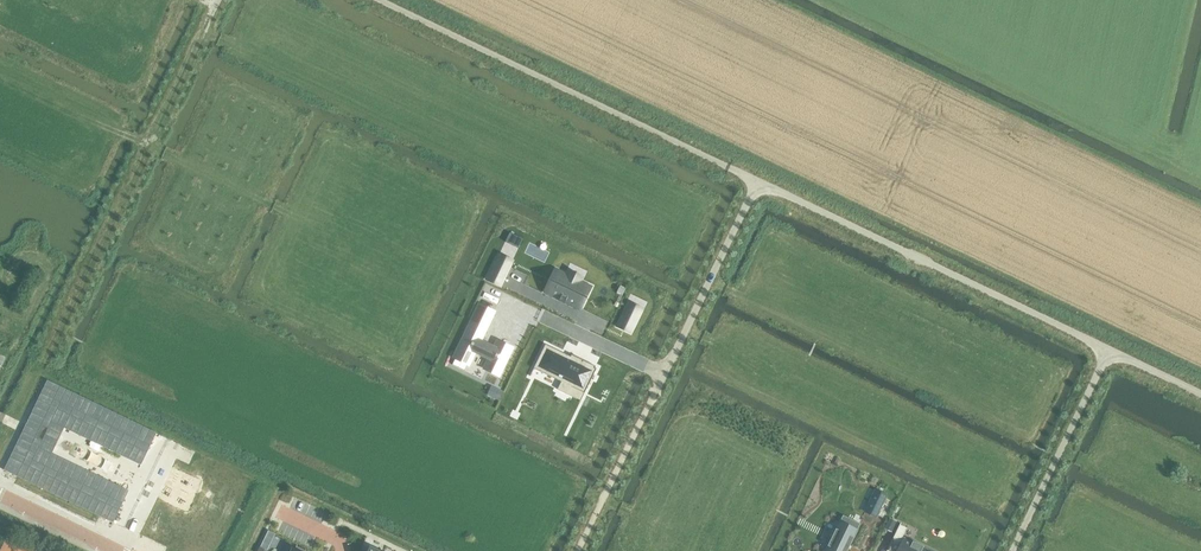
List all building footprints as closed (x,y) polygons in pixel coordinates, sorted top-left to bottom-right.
[(506,241),(505,242),(515,246),(517,243),(520,245),(523,239),(510,233),(506,241)] [(494,265),(487,279),(500,285),(507,271),(509,266),(512,261),(499,254),(496,260),(494,265)] [(580,308),(590,286),(579,281),(580,278),(569,273),(568,276),(556,270),(546,291),(560,298),(559,300),(560,301),(560,300),(564,302),(564,303),(565,303),(566,301),(580,308)] [(611,303),(605,326),(612,327),(618,305),(611,303)] [(629,303),(618,326),(630,332),(641,309),(629,303)] [(480,306),(455,357),(469,364),(475,351),(490,358),(485,368),(499,375),(512,348),(498,342),(495,348),(480,341),(494,312),(480,306)] [(545,344),(534,368),(561,382),(557,389),(568,395),(572,387),(584,393),(596,369),(594,368),(596,366),(586,361),(572,355),(572,354),(571,355),(571,356),(545,344)] [(500,400),(504,391),(491,385),(487,394),(500,400)] [(875,490),(865,511),(876,517),(886,495),(875,490)] [(892,532),(897,521),(889,517),(884,528),(892,532)] [(825,550),(847,550),(860,523),(852,519),(849,526),(840,521),(825,550)] [(887,550),(929,550),(923,548),(924,546),(923,546),(922,548),(913,543),(913,542),(913,541),(912,543),(904,539),(903,540),(895,536),(901,523),(900,523),(887,550)]
